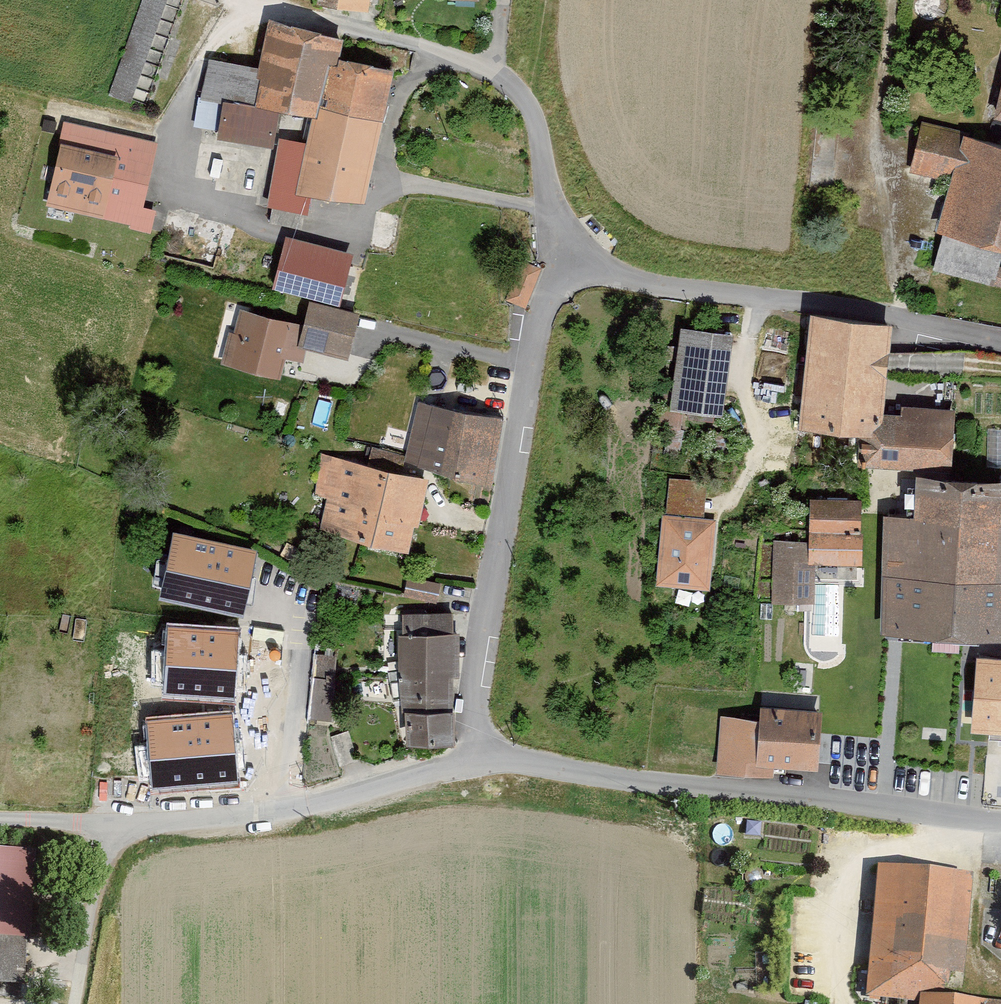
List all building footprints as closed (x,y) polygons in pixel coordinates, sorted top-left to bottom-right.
[(105,94),(150,110),(190,0),(139,0),(105,94)] [(315,2),(368,10),(369,0),(316,0),(315,2)] [(278,138),(262,206),(302,215),(306,197),(357,208),(388,73),(336,62),(341,39),(265,22),(254,70),(207,59),(198,99),(217,103),(210,136),(267,149),(275,112),(308,120),(302,144),(278,138)] [(64,120),(45,204),(130,223),(129,227),(151,232),(156,208),(143,205),(158,141),(64,120)] [(922,122),(909,170),(950,181),(937,230),(943,231),(933,269),(994,285),(1000,265),(1000,260),(1000,143),(922,122)] [(350,253),(283,236),(269,290),(303,299),(297,325),(234,310),(221,363),(278,377),(283,357),(301,361),(304,348),(346,359),(358,311),(337,305),(350,253)] [(891,322),(811,313),(798,425),(861,432),(879,434),(881,411),(891,322)] [(728,335),(678,330),(669,408),(719,414),(728,335)] [(492,486),(504,415),(419,400),(403,459),(492,486)] [(949,471),(956,409),(902,403),(901,413),(881,411),(879,434),(861,432),(858,461),(949,471)] [(404,554),(422,480),(321,455),(310,498),(323,501),(316,532),(404,554)] [(916,479),(914,513),(884,512),(882,573),(1000,578),(1000,483),(916,479)] [(858,566),(862,502),(803,498),(801,541),(772,539),(768,602),(811,605),(814,563),(858,566)] [(662,517),(655,585),(706,590),(713,522),(662,517)] [(160,593),(244,612),(258,548),(175,529),(160,593)] [(882,573),(880,633),(1000,637),(1000,578),(882,573)] [(405,594),(438,599),(441,580),(407,575),(405,594)] [(399,611),(400,709),(405,709),(453,708),(453,675),(460,675),(459,630),(454,630),(453,611),(399,611)] [(235,635),(169,630),(164,691),(231,696),(235,635)] [(316,645),(309,718),(332,720),(340,648),(316,645)] [(977,654),(970,729),(1000,731),(1000,656),(977,654)] [(754,720),(718,717),(714,774),(771,778),(772,767),(812,770),(816,711),(755,707),(754,720)] [(406,743),(455,742),(455,708),(453,708),(405,709),(406,743)] [(230,717),(149,724),(155,786),(235,779),(230,717)] [(330,736),(340,766),(359,759),(349,730),(330,736)] [(24,985),(26,939),(30,939),(34,851),(0,850),(0,984),(24,985)] [(866,997),(916,1001),(941,1002),(943,974),(965,975),(972,878),(875,871),(866,997)]
